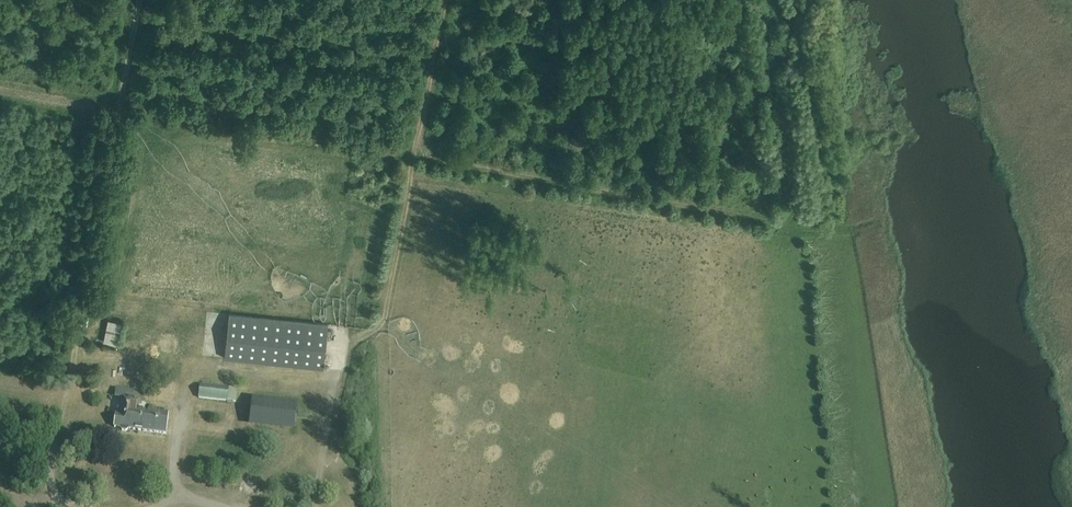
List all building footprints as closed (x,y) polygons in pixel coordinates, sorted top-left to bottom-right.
[(324,368),(328,324),(229,314),(225,358),(324,368)] [(108,320),(103,341),(116,344),(121,323),(108,320)] [(237,390),(200,385),(199,398),(236,402),(237,390)] [(117,395),(134,397),(135,390),(118,387),(117,395)] [(166,433),(169,411),(136,407),(137,403),(140,403),(140,398),(123,396),(121,414),(116,414),(114,427),(121,427),(122,431),(126,431),(129,428),(166,433)] [(295,404),(251,400),(248,426),(293,432),(295,404)]
